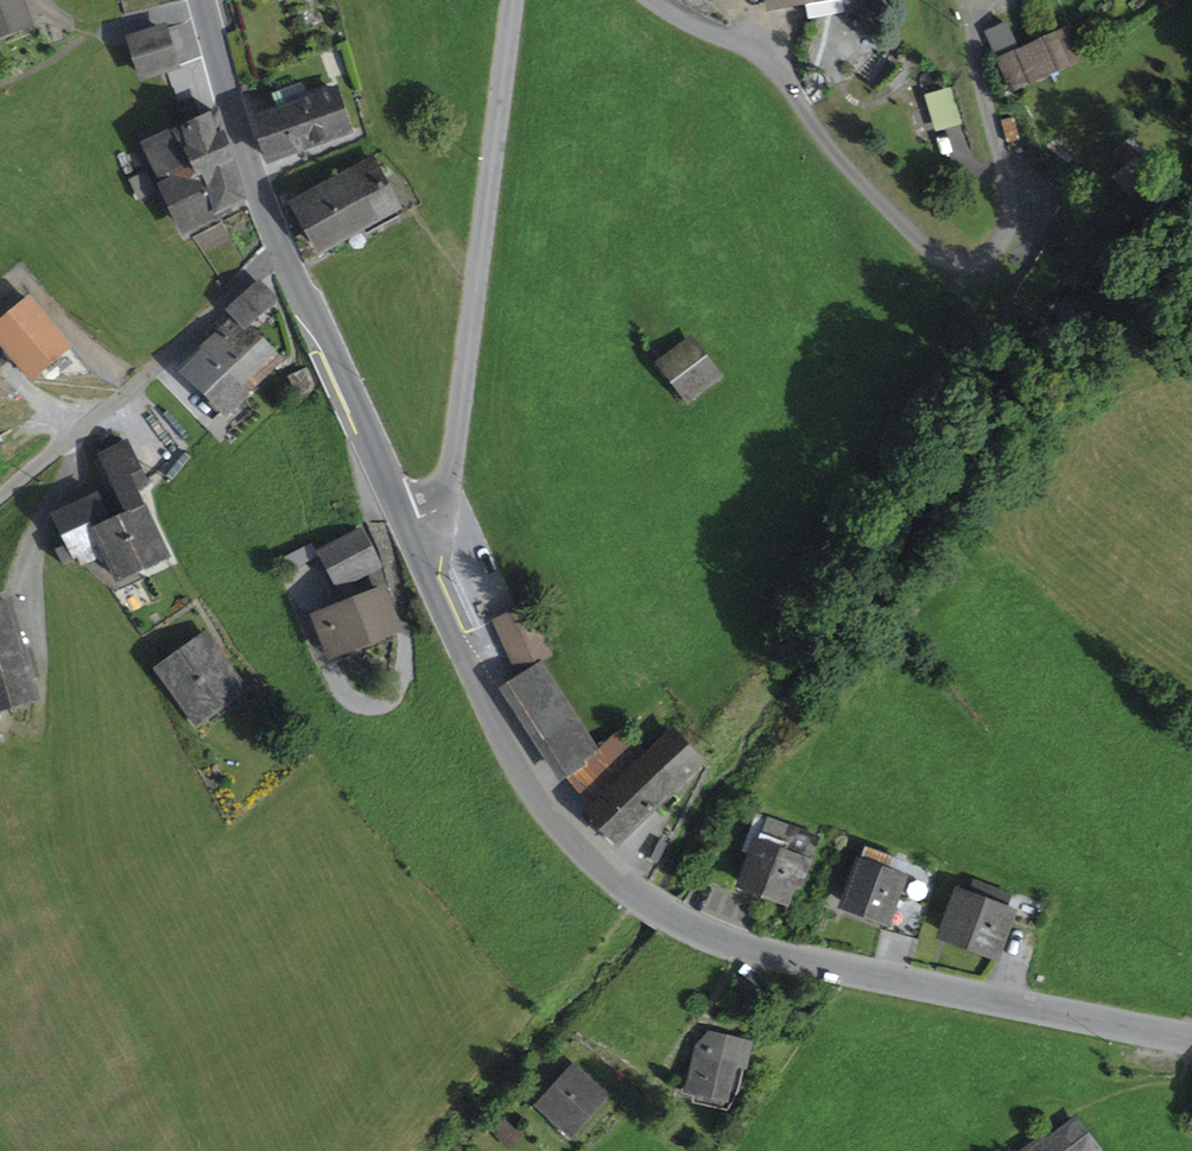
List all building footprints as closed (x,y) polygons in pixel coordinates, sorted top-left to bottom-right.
[(1,32),(27,23),(18,0),(0,0),(0,29),(1,32)] [(779,4),(778,0),(766,0),(768,12),(786,9),(785,3),(779,4)] [(878,4),(878,0),(805,0),(809,17),(878,4)] [(987,33),(1010,87),(1030,79),(1018,52),(1006,24),(987,33)] [(131,39),(143,75),(174,65),(162,29),(131,39)] [(1081,57),(1070,30),(1038,43),(1050,71),(1081,57)] [(1030,79),(1050,71),(1038,43),(1018,52),(1030,79)] [(278,110),(311,99),(305,82),(273,93),(278,110)] [(256,118),(269,156),(349,129),(336,91),(311,99),(278,110),(256,118)] [(947,92),(929,98),(938,127),(956,122),(947,92)] [(196,172),(208,166),(229,207),(244,200),(218,112),(177,132),(190,160),(196,172)] [(155,128),(142,134),(186,228),(229,207),(208,166),(196,172),(190,160),(177,132),(160,139),(155,128)] [(368,159),(293,201),(320,248),(361,225),(395,206),(368,159)] [(131,180),(140,199),(156,191),(147,172),(131,180)] [(361,225),(366,235),(400,216),(395,206),(361,225)] [(234,316),(245,327),(274,299),(258,282),(229,311),(234,316)] [(29,300),(0,324),(0,340),(31,378),(40,371),(60,353),(69,346),(29,300)] [(245,327),(234,316),(208,341),(250,385),(277,359),(245,327)] [(653,351),(692,404),(722,383),(683,330),(653,351)] [(182,366),(224,410),(250,385),(208,341),(182,366)] [(40,371),(45,378),(66,360),(60,353),(40,371)] [(292,376),(300,394),(316,387),(308,369),(292,376)] [(107,471),(133,459),(126,443),(100,456),(107,471)] [(136,489),(145,485),(133,459),(107,471),(119,497),(136,489)] [(118,517),(141,567),(166,555),(136,489),(119,497),(127,513),(118,517)] [(89,516),(105,509),(98,495),(56,515),(66,536),(93,523),(89,516)] [(102,544),(118,578),(141,567),(118,517),(110,521),(105,509),(89,516),(93,523),(95,529),(102,544)] [(77,559),(75,556),(102,544),(95,529),(93,523),(66,536),(71,546),(58,552),(64,565),(77,559)] [(379,565),(362,532),(324,552),(341,585),(379,565)] [(397,629),(382,591),(319,616),(333,654),(397,629)] [(21,651),(8,603),(0,605),(0,657),(21,651)] [(549,655),(527,606),(496,620),(519,669),(549,655)] [(203,719),(204,720),(245,690),(204,634),(157,668),(181,700),(187,696),(203,719)] [(21,651),(0,657),(0,708),(35,699),(29,678),(22,654),(21,651)] [(22,654),(29,678),(36,676),(30,652),(22,654)] [(597,754),(542,667),(510,687),(565,773),(574,784),(607,753),(604,748),(597,754)] [(193,727),(203,719),(187,696),(181,700),(176,704),(193,727)] [(574,784),(622,836),(700,764),(672,733),(647,756),(624,730),(604,748),(607,753),(574,784)] [(784,900),(792,880),(801,883),(818,838),(757,815),(747,841),(757,845),(753,854),(742,884),(784,900)] [(660,841),(651,858),(658,862),(666,844),(660,841)] [(743,850),(753,854),(757,845),(747,841),(743,850)] [(854,881),(846,904),(885,918),(905,865),(866,851),(860,865),(851,861),(845,878),(854,881)] [(911,863),(900,897),(917,902),(928,868),(911,863)] [(957,915),(949,936),(991,951),(1011,897),(974,883),(969,898),(956,893),(949,912),(957,915)] [(702,1090),(725,1095),(735,1060),(745,1063),(750,1043),(711,1034),(707,1053),(698,1051),(690,1083),(703,1086),(702,1090)] [(698,1051),(707,1053),(711,1034),(700,1039),(698,1051)] [(576,1068),(542,1106),(571,1132),(605,1094),(576,1068)] [(723,1107),(725,1095),(702,1090),(703,1086),(690,1083),(684,1082),(682,1091),(696,1094),(695,1101),(723,1107)] [(1059,1135),(1047,1144),(1042,1137),(1023,1150),(1071,1150),(1059,1135)]
